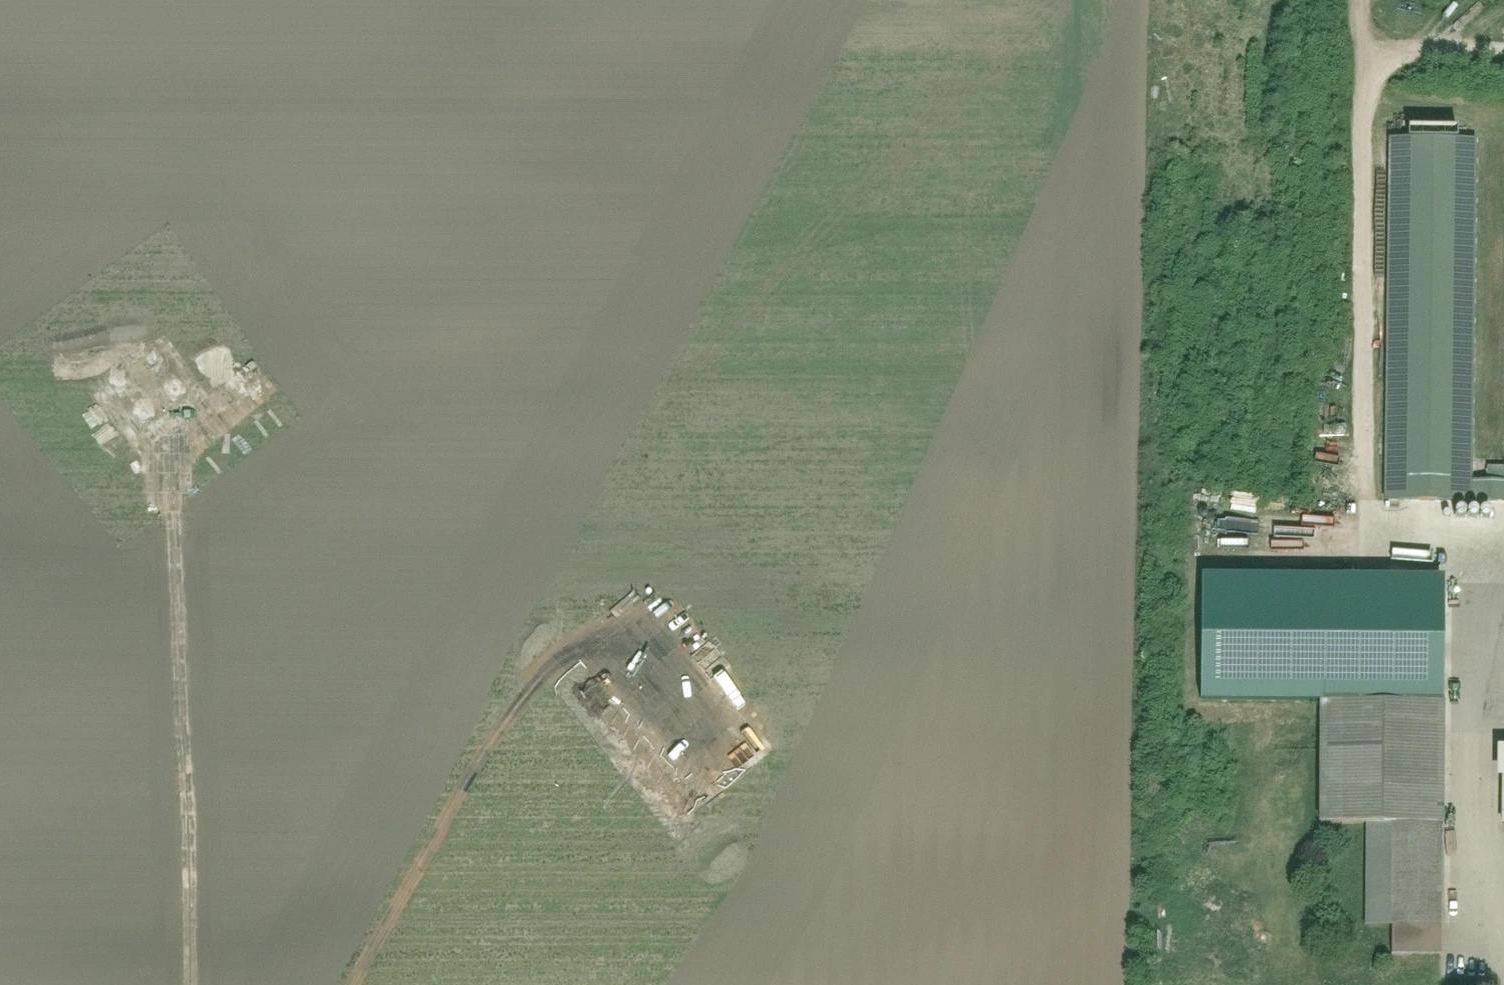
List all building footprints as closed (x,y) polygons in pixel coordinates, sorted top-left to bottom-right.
[(1463,4),(1470,9),(1476,0),(1465,0),(1463,4)] [(1483,136),(1393,135),(1390,494),(1480,495),(1483,136)] [(1315,697),(1446,697),(1446,567),(1202,567),(1202,697),(1315,697)] [(1364,925),(1446,925),(1446,697),(1315,697),(1315,823),(1363,822),(1364,925)]
